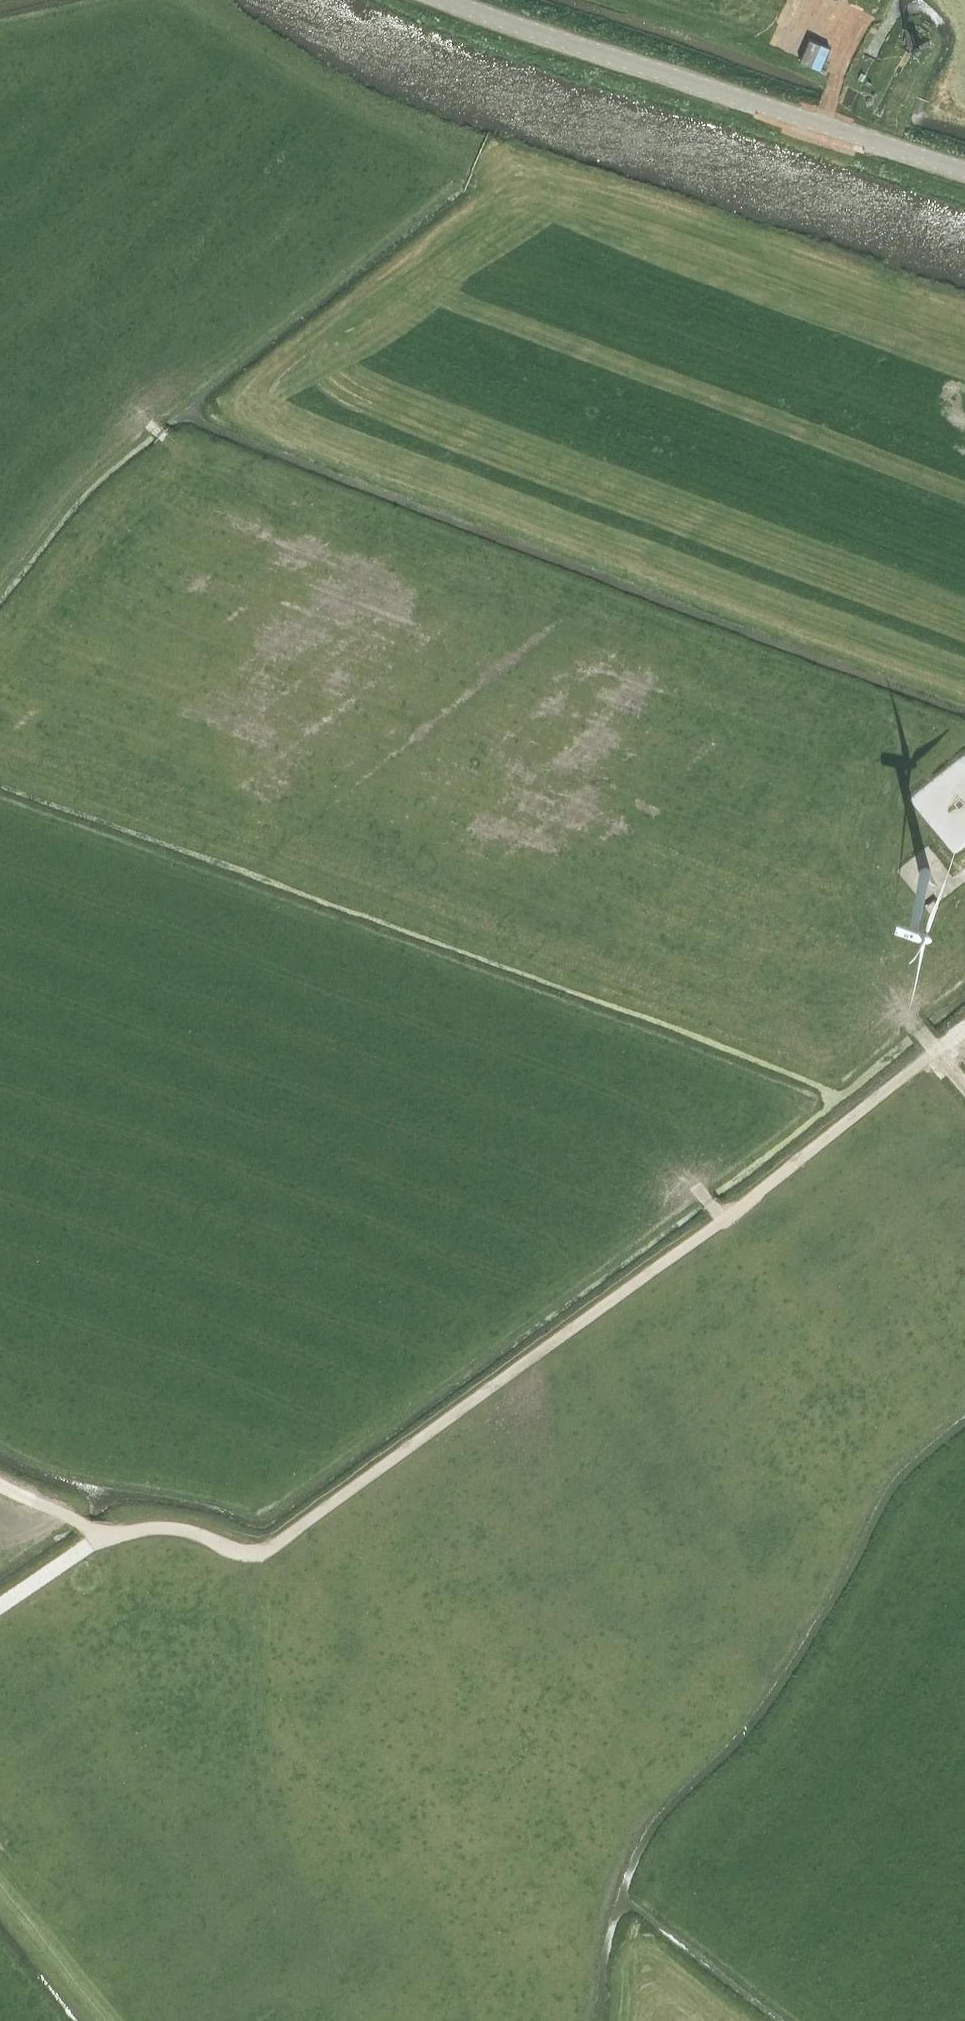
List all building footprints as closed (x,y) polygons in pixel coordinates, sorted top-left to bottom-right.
[(918,54),(925,42),(925,43),(926,41),(925,41),(924,41),(913,34),(912,33),(912,34),(905,46),(904,47),(905,48),(905,47),(917,54),(916,55),(918,55),(918,54)] [(929,866),(927,865),(925,865),(923,866),(921,867),(920,868),(919,870),(918,872),(919,874),(919,875),(920,877),(922,878),(923,879),(925,879),(927,879),(929,879),(931,877),(932,876),(932,874),(933,872),(932,870),(931,869),(930,867),(929,866)]
